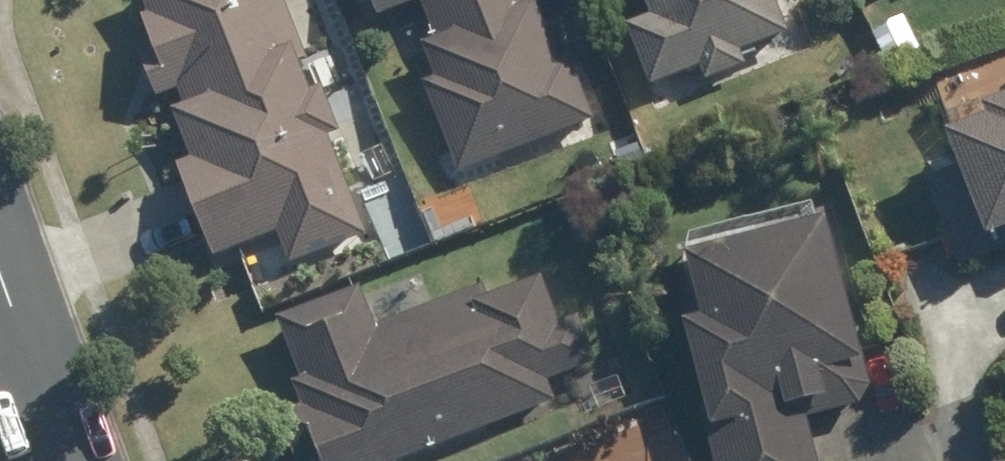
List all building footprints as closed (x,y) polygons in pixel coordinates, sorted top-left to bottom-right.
[(183,103),(204,154),(189,160),(225,248),(287,222),(302,258),(378,228),(339,131),(351,126),(331,78),(319,84),(303,45),(313,42),(296,0),(159,0),(162,7),(151,11),(165,45),(151,51),(165,88),(186,80),(194,99),(183,103)] [(421,79),(455,167),(590,115),(566,54),(555,58),(532,0),(420,0),(435,37),(419,42),(433,75),(421,79)] [(649,12),(626,21),(649,81),(695,62),(701,78),(741,63),(735,47),(783,28),(772,0),(644,0),(649,12)] [(957,262),(1004,241),(1004,86),(973,100),(977,110),(935,127),(951,163),(921,176),(957,262)] [(403,189),(383,196),(390,217),(411,210),(403,189)] [(445,210),(422,220),(432,244),(455,234),(445,210)] [(709,426),(703,428),(713,460),(815,460),(803,416),(854,402),(865,382),(818,211),(679,248),(697,312),(680,318),(709,426)] [(275,317),(299,376),(289,379),(298,404),(274,413),(293,460),(390,460),(389,459),(551,397),(543,378),(591,359),(573,313),(554,320),(536,274),(485,292),(482,283),(370,326),(354,285),(275,317)]
